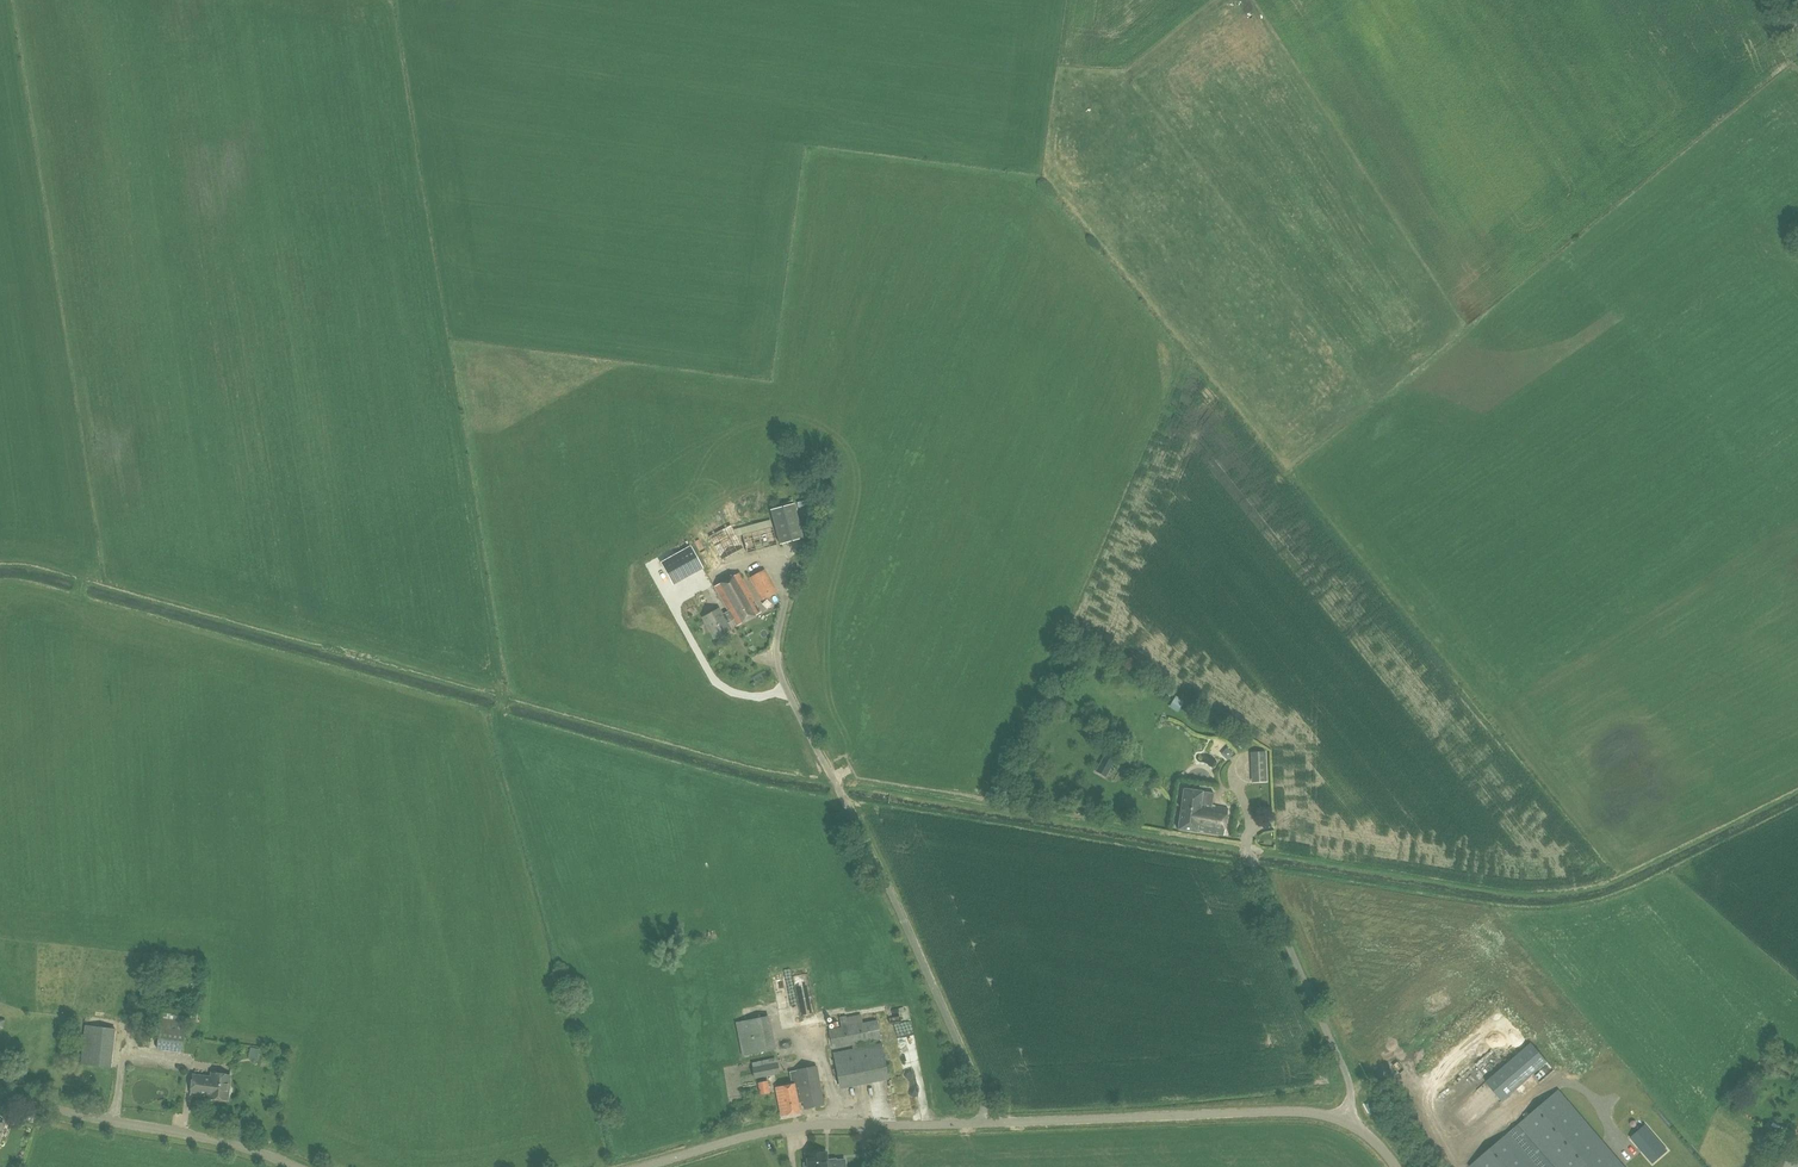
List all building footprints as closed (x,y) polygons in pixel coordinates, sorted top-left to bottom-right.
[(805,501),(797,503),(799,510),(800,509),(806,508),(805,501)] [(803,538),(794,503),(771,510),(780,544),(803,538)] [(691,546),(661,563),(673,584),(703,568),(691,546)] [(750,578),(763,601),(777,593),(765,570),(750,578)] [(724,613),(721,608),(704,618),(715,638),(731,630),(728,624),(734,620),(737,626),(761,612),(739,573),(715,587),(729,611),(724,613)] [(756,676),(761,683),(772,676),(768,669),(756,676)] [(1082,692),(1082,701),(1091,702),(1091,693),(1082,692)] [(1233,754),(1227,748),(1221,754),(1227,760),(1233,754)] [(1266,751),(1250,751),(1251,783),(1267,782),(1266,751)] [(1105,753),(1100,762),(1111,768),(1116,759),(1105,753)] [(1213,806),(1214,792),(1184,788),(1179,830),(1198,832),(1198,831),(1225,835),(1228,808),(1213,806)] [(775,1048),(769,1016),(737,1023),(744,1055),(775,1048)] [(186,1022),(161,1018),(157,1049),(182,1052),(186,1022)] [(841,1027),(829,1029),(833,1049),(852,1045),(853,1049),(859,1048),(858,1044),(882,1039),(878,1020),(863,1023),(841,1027)] [(82,1064),(112,1067),(116,1029),(86,1026),(82,1064)] [(853,1049),(834,1053),(841,1086),(888,1076),(882,1044),(859,1048),(853,1049)] [(754,1078),(780,1073),(778,1062),(776,1062),(776,1058),(752,1062),(753,1067),(752,1067),(754,1078)] [(801,1103),(803,1102),(805,1108),(824,1104),(817,1066),(789,1072),(792,1084),(778,1087),(784,1115),(802,1112),(801,1103)] [(228,1099),(229,1095),(231,1093),(232,1088),(230,1086),(231,1074),(212,1072),(212,1076),(194,1074),(192,1093),(209,1095),(209,1097),(228,1099)] [(758,1083),(760,1095),(770,1093),(767,1081),(758,1083)] [(1519,1126),(1555,1166),(1625,1166),(1558,1091),(1519,1126)] [(1653,1163),(1667,1150),(1646,1125),(1631,1137),(1653,1163)] [(1471,1166),(1540,1166),(1511,1132),(1471,1166)] [(1784,1147),(1777,1166),(1797,1166),(1797,1152),(1784,1147)] [(845,1159),(836,1160),(836,1159),(830,1159),(830,1161),(827,1161),(826,1151),(806,1153),(806,1162),(803,1163),(804,1166),(846,1166),(845,1159)]
